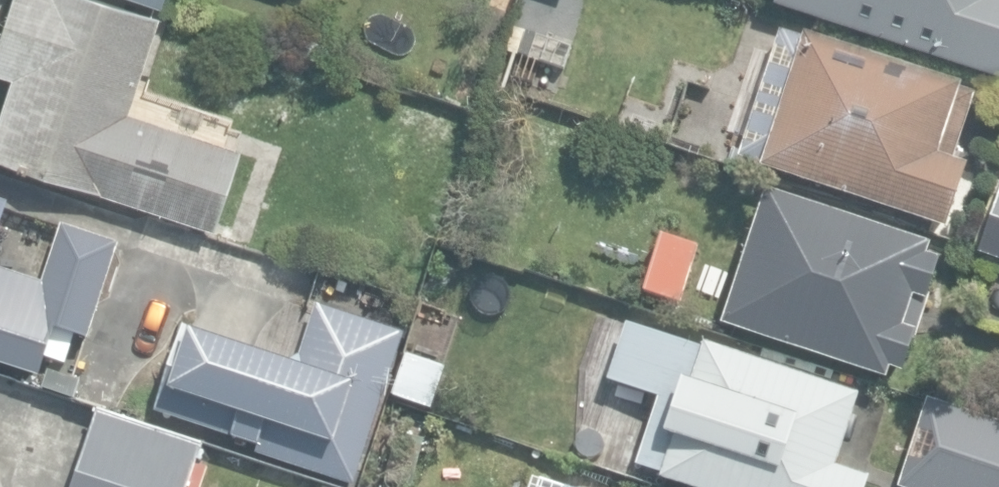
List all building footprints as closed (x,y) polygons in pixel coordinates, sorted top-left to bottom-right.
[(218,228),(245,147),(131,109),(163,14),(120,0),(14,0),(0,43),(0,70),(16,75),(0,123),(0,155),(218,228)] [(814,7),(998,69),(998,0),(793,0),(814,7)] [(564,70),(571,45),(526,32),(519,56),(564,70)] [(761,169),(947,230),(968,166),(955,161),(977,94),(962,89),(962,87),(805,35),(803,41),(783,34),(743,155),(763,162),(761,169)] [(723,325),(887,379),(892,367),(904,372),(941,261),(926,256),(930,245),(768,191),(723,325)] [(11,203),(0,199),(0,238),(11,203)] [(998,262),(998,199),(997,199),(978,254),(998,262)] [(41,377),(57,329),(91,340),(122,245),(62,226),(43,282),(0,268),(0,364),(41,377)] [(645,292),(682,305),(702,245),(664,233),(645,292)] [(256,454),(355,484),(401,333),(316,303),(300,359),(179,322),(151,413),(259,445),(256,454)] [(686,486),(870,486),(874,475),(841,464),(864,395),(700,341),(698,348),(624,323),(605,378),(659,396),(636,464),(663,473),(661,479),(686,486)] [(391,396),(432,411),(447,368),(406,354),(391,396)] [(924,400),(897,486),(998,486),(998,423),(924,400)] [(203,445),(115,415),(100,410),(74,486),(189,486),(203,445)]
